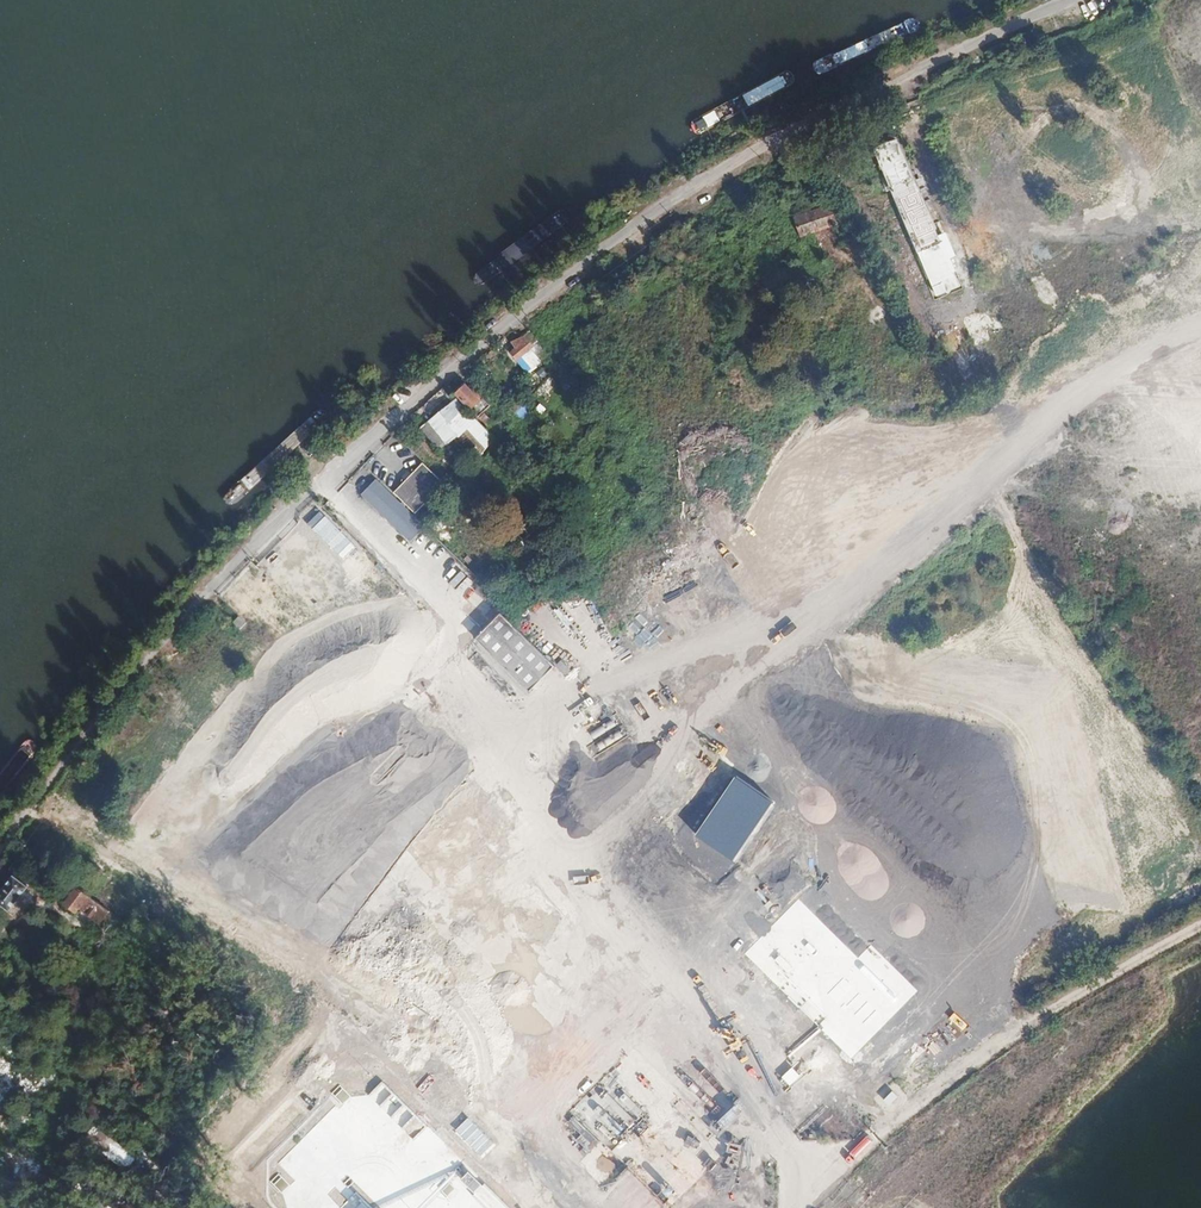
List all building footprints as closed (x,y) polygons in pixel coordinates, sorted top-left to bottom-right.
[(876,150),(919,253),(941,243),(898,141),(876,150)] [(1182,209),(1188,226),(1200,222),(1200,203),(1182,209)] [(798,219),(804,238),(835,226),(829,207),(798,219)] [(521,347),(511,356),(518,363),(533,349),(525,339),(519,344),(521,347)] [(474,394),(467,387),(458,395),(479,419),(491,408),(476,392),(474,394)] [(508,411),(523,422),(532,408),(517,398),(508,411)] [(455,400),(431,423),(446,438),(469,414),(455,400)] [(400,460),(378,481),(420,520),(434,505),(423,495),(443,474),(421,454),(407,467),(400,460)] [(327,551),(344,533),(312,501),(295,519),(327,551)] [(439,536),(444,543),(454,536),(449,529),(439,536)] [(413,547),(423,557),(433,547),(423,537),(413,547)] [(429,556),(434,562),(447,551),(442,545),(429,556)] [(363,554),(306,613),(328,633),(328,634),(359,664),(415,607),(363,554)] [(252,605),(306,656),(328,634),(328,633),(306,613),(273,583),(252,605)] [(468,589),(477,597),(481,593),(472,585),(468,589)] [(419,613),(341,710),(362,727),(439,630),(419,613)] [(513,618),(483,649),(502,667),(504,665),(523,684),(550,656),(531,637),(531,634),(513,618)] [(457,672),(445,684),(456,696),(469,683),(457,672)] [(351,725),(346,733),(354,738),(359,730),(351,725)] [(372,740),(384,750),(393,739),(381,729),(372,740)] [(324,756),(333,764),(340,755),(331,747),(324,756)] [(476,808),(486,797),(447,759),(428,779),(454,805),(463,795),(476,808)] [(773,802),(735,776),(695,836),(733,861),(773,802)] [(409,801),(394,814),(415,837),(424,829),(418,824),(423,820),(428,825),(443,812),(435,803),(425,813),(417,804),(428,794),(413,778),(399,791),(409,801)] [(386,816),(397,813),(391,790),(380,793),(386,816)] [(1063,799),(1053,804),(1057,812),(1067,806),(1063,799)] [(485,810),(469,826),(506,862),(522,846),(485,810)] [(0,892),(0,900),(10,908),(27,887),(12,876),(0,892)] [(1198,897),(1200,896),(1200,877),(1192,881),(1198,897)] [(304,893),(305,888),(290,884),(288,889),(304,893)] [(77,887),(64,903),(75,912),(79,908),(98,923),(108,911),(77,887)] [(351,919),(355,914),(340,903),(336,909),(351,919)] [(797,947),(815,943),(812,929),(794,933),(797,947)] [(770,952),(776,964),(791,957),(786,945),(770,952)] [(461,1130),(493,1138),(503,1098),(470,1090),(461,1130)] [(630,1126),(636,1120),(607,1092),(601,1098),(630,1126)] [(623,1095),(619,1102),(641,1116),(646,1109),(623,1095)] [(622,1132),(625,1129),(599,1105),(596,1108),(582,1100),(580,1102),(569,1122),(582,1134),(578,1142),(588,1151),(581,1164),(601,1183),(612,1172),(614,1167),(621,1159),(615,1154),(624,1138),(616,1147),(609,1159),(605,1154),(597,1147),(602,1142),(613,1148),(622,1132)] [(86,1139),(128,1171),(139,1157),(96,1126),(86,1139)] [(643,1139),(635,1147),(650,1163),(665,1149),(649,1132),(642,1138),(643,1139)] [(688,1136),(685,1144),(698,1149),(701,1140),(688,1136)]
